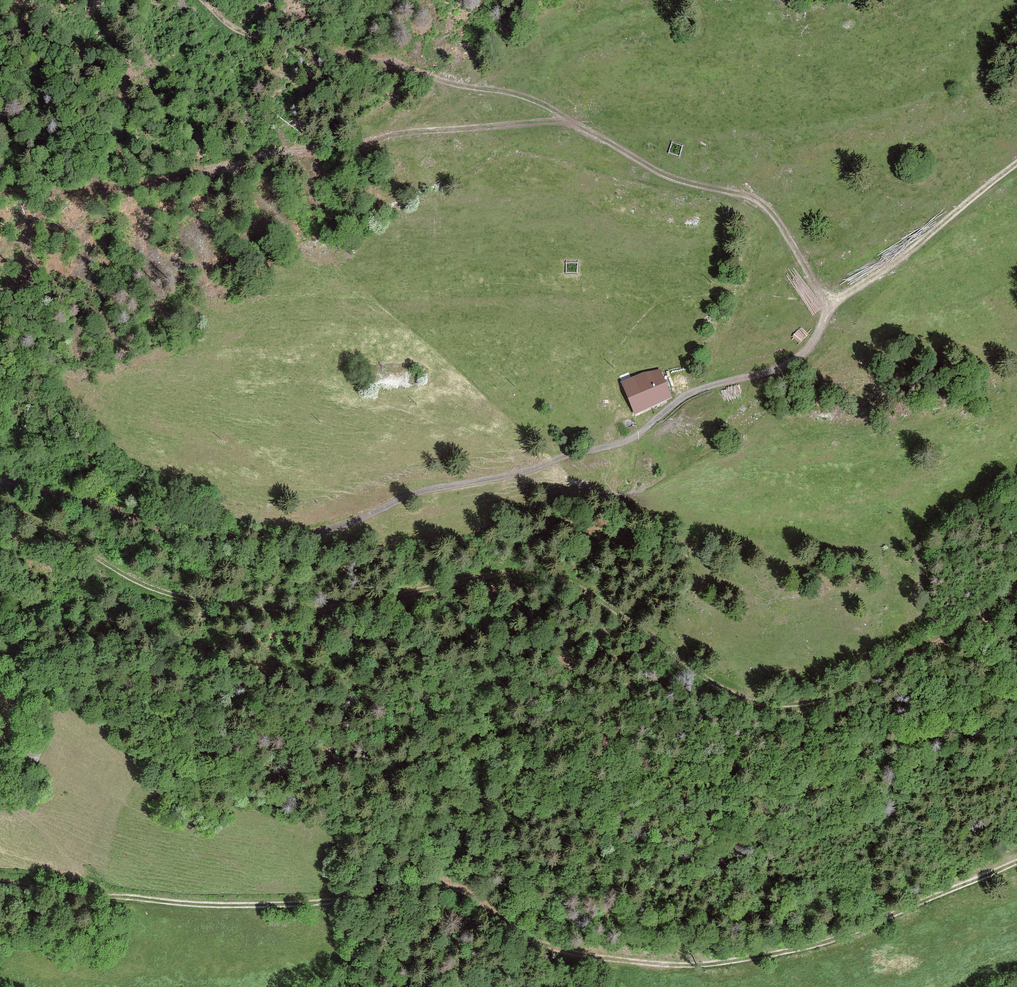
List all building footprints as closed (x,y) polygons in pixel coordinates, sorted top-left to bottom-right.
[(631,416),(669,396),(661,369),(632,377),(630,369),(611,377),(613,387),(619,385),(631,416)]
